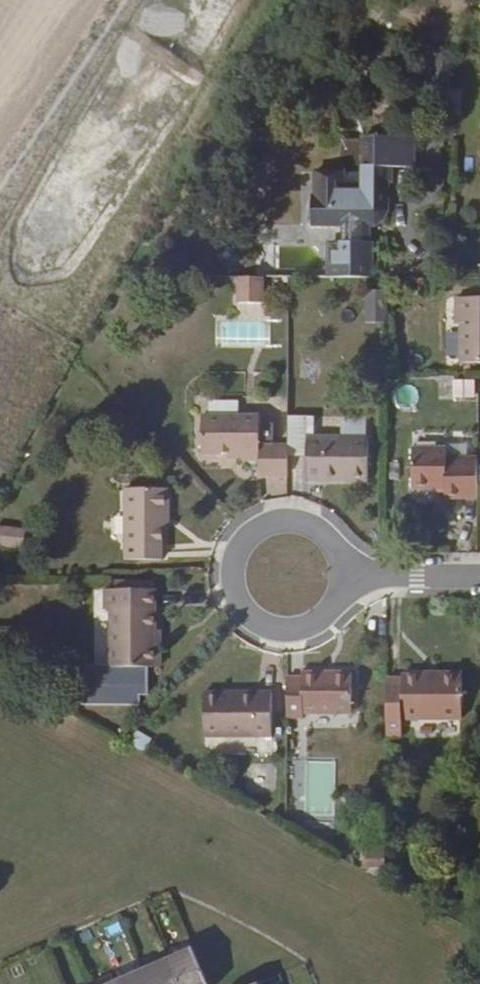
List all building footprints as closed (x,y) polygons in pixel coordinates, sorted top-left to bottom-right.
[(327,278),(372,277),(373,242),(364,242),(364,224),(375,226),(383,219),(388,209),(387,179),(393,179),(393,168),(413,167),(414,137),(362,137),(362,185),(343,185),(343,173),(313,173),(314,195),(310,195),(311,225),(338,225),(338,241),(338,252),(327,252),(327,278)] [(345,162),(360,161),(360,137),(344,138),(345,162)] [(338,252),(338,241),(327,242),(327,252),(338,252)] [(263,284),(237,283),(237,303),(263,304),(263,284)] [(381,288),(364,288),(364,319),(381,318),(381,288)] [(454,298),(453,325),(459,326),(459,364),(465,364),(479,364),(479,298),(454,298)] [(465,364),(465,374),(479,375),(479,364),(465,364)] [(475,378),(452,379),(453,398),(475,397),(475,378)] [(258,476),(286,476),(286,445),(259,445),(259,416),(200,415),(201,455),(240,455),(240,461),(258,461),(258,476)] [(367,417),(341,415),(339,431),(365,434),(367,417)] [(305,482),(367,482),(368,436),(306,435),(305,482)] [(444,500),(476,499),(476,457),(446,458),(446,447),(412,448),(411,490),(444,490),(444,500)] [(168,508),(169,488),(124,489),(124,561),(163,561),(165,508),(168,508)] [(20,530),(0,527),(0,545),(17,548),(20,530)] [(25,531),(20,530),(17,548),(23,549),(25,531)] [(155,642),(155,588),(104,589),(104,610),(110,610),(109,668),(160,668),(160,643),(155,642)] [(286,677),(286,718),(302,719),(302,714),(351,714),(352,673),(301,673),(301,678),(286,677)] [(386,678),(385,737),(401,737),(400,720),(461,720),(461,673),(435,673),(435,674),(401,675),(401,679),(386,678)] [(271,738),(271,692),(203,692),(203,738),(271,738)] [(191,949),(110,983),(206,983),(191,949)]
